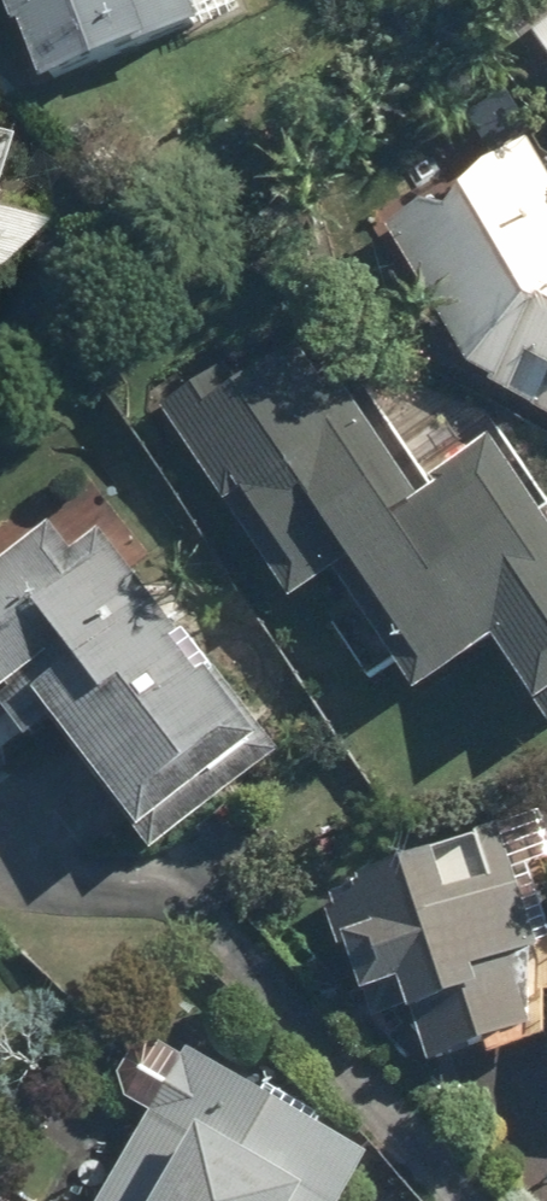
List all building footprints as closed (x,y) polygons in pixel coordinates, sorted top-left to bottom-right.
[(11,30),(16,29),(39,92),(197,33),(184,0),(0,0),(11,30)] [(530,38),(546,62),(546,26),(530,38)] [(527,146),(385,228),(469,372),(546,417),(546,181),(527,146)] [(26,237),(0,229),(0,260),(26,237)] [(546,737),(546,509),(540,514),(491,441),(429,483),(325,329),(238,388),(225,369),(159,414),(290,607),(330,580),(412,701),(488,650),(546,737)] [(151,860),(281,757),(101,530),(68,556),(47,529),(0,566),(0,711),(25,743),(46,727),(151,860)] [(427,1070),(482,1052),(485,1060),(534,1044),(545,1039),(545,997),(546,997),(546,922),(517,825),(460,841),(463,849),(355,884),(356,890),(328,899),(333,912),(325,915),(338,955),(346,952),(370,1025),(403,1014),(406,1022),(410,1020),(427,1070)] [(367,1163),(187,1055),(99,1200),(344,1200),(367,1163)]
